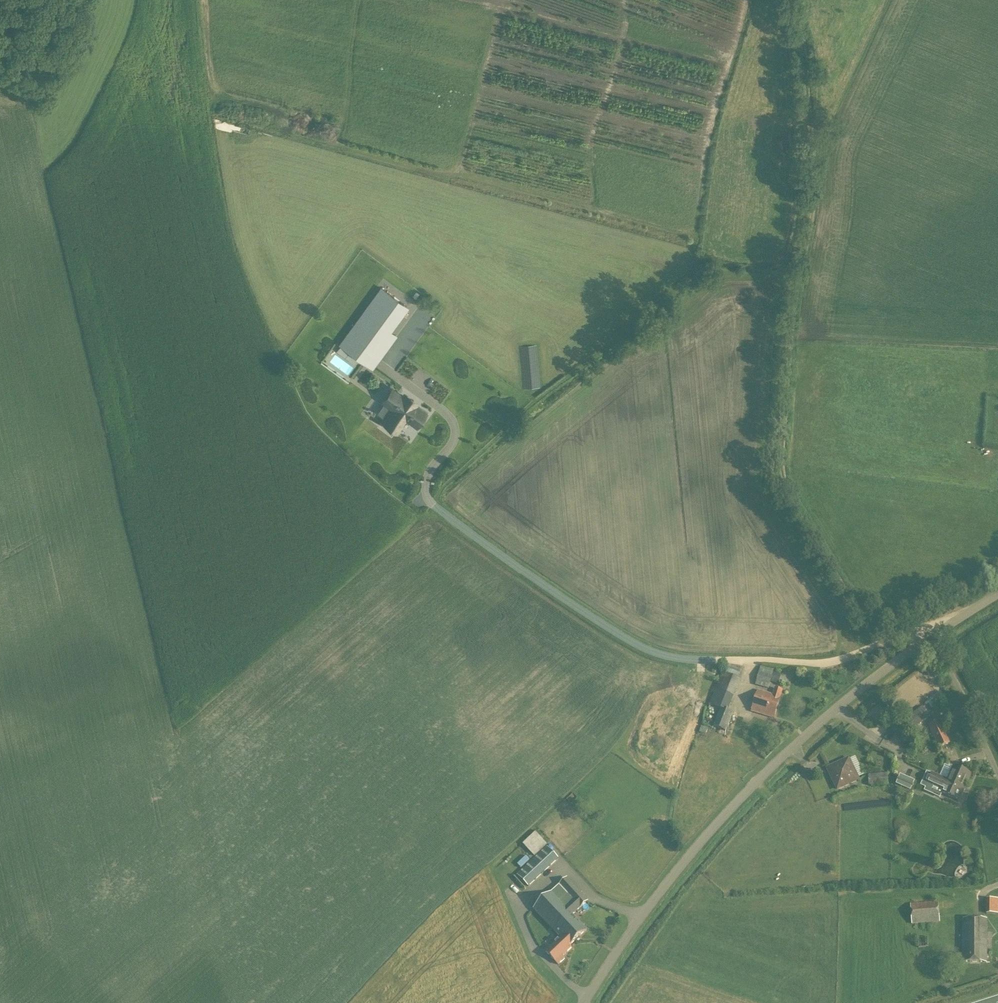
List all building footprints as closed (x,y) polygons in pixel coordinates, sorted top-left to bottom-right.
[(348,340),(371,357),(413,300),(390,283),(348,340)] [(385,371),(384,372),(382,368),(383,368),(380,365),(378,367),(371,357),(361,364),(368,374),(356,383),(363,392),(375,383),(383,394),(393,387),(385,376),(387,374),(385,371)] [(418,438),(431,403),(392,388),(386,404),(391,406),(384,425),(418,438)] [(741,670),(728,665),(725,673),(737,678),(741,670)] [(770,682),(777,684),(779,675),(773,673),(774,670),(761,667),(758,678),(756,685),(768,689),(770,682)] [(740,680),(722,673),(716,690),(734,697),(740,680)] [(773,696),(758,691),(752,711),(774,718),(783,692),(775,689),(773,696)] [(912,716),(919,726),(930,717),(922,707),(912,716)] [(726,732),(734,713),(721,708),(714,727),(726,732)] [(939,720),(928,725),(939,748),(950,743),(939,720)] [(705,736),(709,728),(702,725),(699,733),(705,736)] [(849,759),(828,769),(837,789),(847,784),(858,779),(849,759)] [(953,767),(947,781),(964,790),(971,775),(953,767)] [(869,786),(893,785),(893,774),(868,776),(869,786)] [(932,774),(925,791),(940,798),(942,793),(959,801),(964,790),(947,781),(932,774)] [(916,782),(900,775),(895,787),(910,794),(916,782)] [(547,849),(517,876),(527,888),(558,860),(547,849)] [(522,868),(531,859),(528,856),(519,865),(522,868)] [(555,932),(573,915),(588,901),(567,879),(534,909),(555,932)] [(988,898),(988,913),(997,913),(997,898),(988,898)] [(940,923),(938,902),(910,904),(912,925),(930,923),(930,924),(940,923)] [(573,915),(555,932),(561,938),(546,952),(558,965),(565,959),(563,957),(572,949),(570,947),(587,931),(573,915)] [(987,920),(963,920),(963,963),(986,963),(987,920)] [(919,948),(928,947),(927,938),(918,938),(919,948)]
